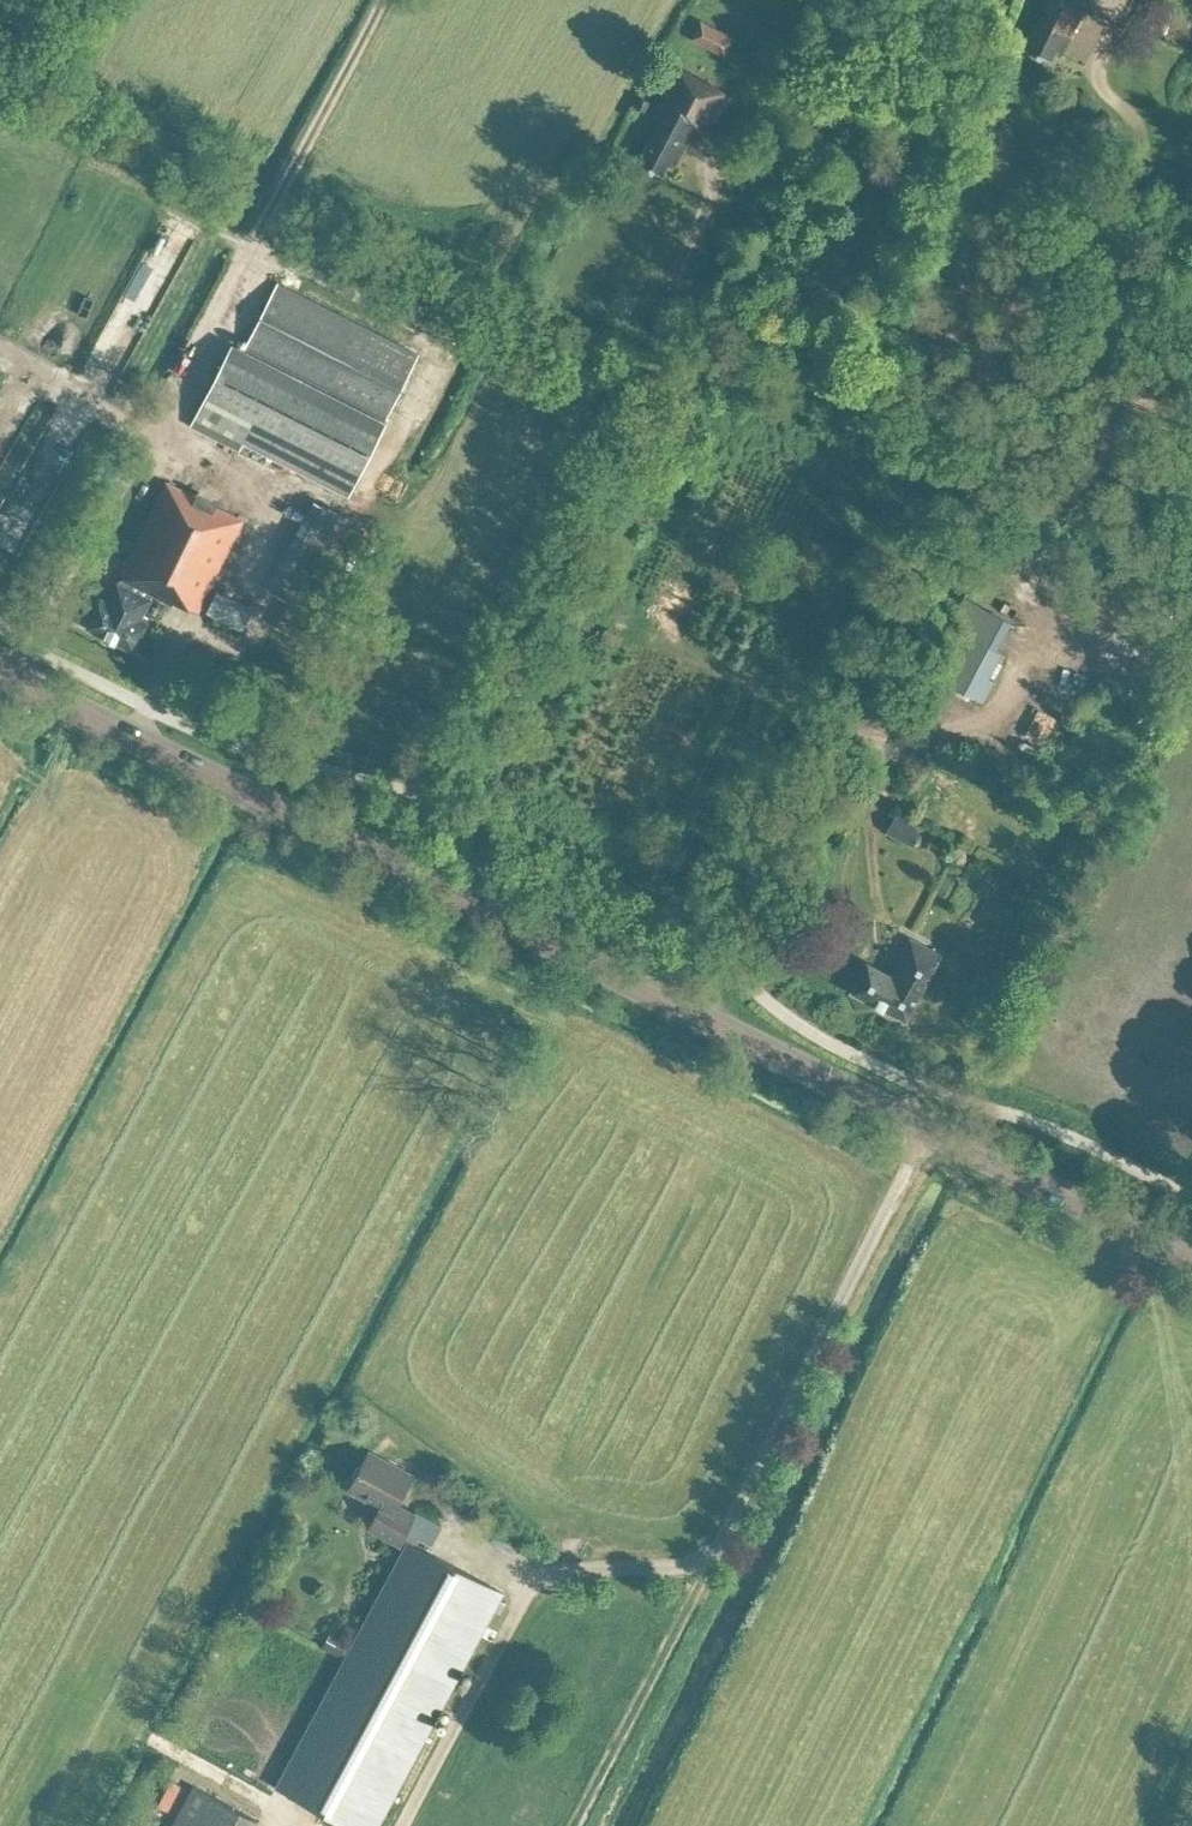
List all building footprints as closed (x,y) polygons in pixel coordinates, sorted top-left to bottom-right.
[(1087,3),(1081,0),(1048,0),(1024,47),(1049,60),(1054,50),(1061,53),(1087,3)] [(1181,0),(1153,0),(1143,22),(1165,32),(1181,0)] [(723,55),(733,37),(700,19),(691,38),(723,55)] [(707,131),(727,91),(676,65),(652,114),(659,118),(637,160),(662,173),(667,164),(674,167),(695,125),(707,131)] [(649,100),(640,95),(634,106),(643,111),(649,100)] [(418,354),(276,283),(243,349),(232,343),(190,427),(239,451),(243,443),(347,496),(418,354)] [(196,612),(243,519),(166,481),(119,576),(132,582),(129,587),(117,580),(107,600),(101,597),(86,626),(133,649),(147,620),(141,617),(151,597),(138,591),(140,586),(173,603),(174,601),(196,612)] [(313,494),(266,584),(310,606),(357,516),(313,494)] [(243,628),(253,606),(217,589),(206,612),(243,628)] [(952,628),(929,673),(962,690),(978,699),(990,677),(987,675),(999,652),(986,645),(953,627),(952,628)] [(605,629),(600,638),(612,645),(617,636),(605,629)] [(1124,696),(1129,684),(1103,671),(1097,683),(1124,696)] [(1033,703),(1029,717),(1054,724),(1057,710),(1033,703)] [(912,846),(922,826),(895,812),(885,832),(912,846)] [(906,1019),(940,953),(909,936),(890,973),(866,961),(851,990),(906,1019)] [(400,1538),(414,1513),(395,1503),(412,1473),(369,1450),(348,1489),(380,1506),(368,1527),(404,1547),(276,1785),(353,1825),(376,1825),(502,1591),(407,1540),(407,1541),(400,1538)] [(483,1502),(469,1495),(461,1510),(475,1517),(483,1502)] [(323,1646),(345,1654),(351,1638),(329,1630),(323,1646)] [(257,1819),(193,1785),(171,1825),(253,1825),(257,1819)]
